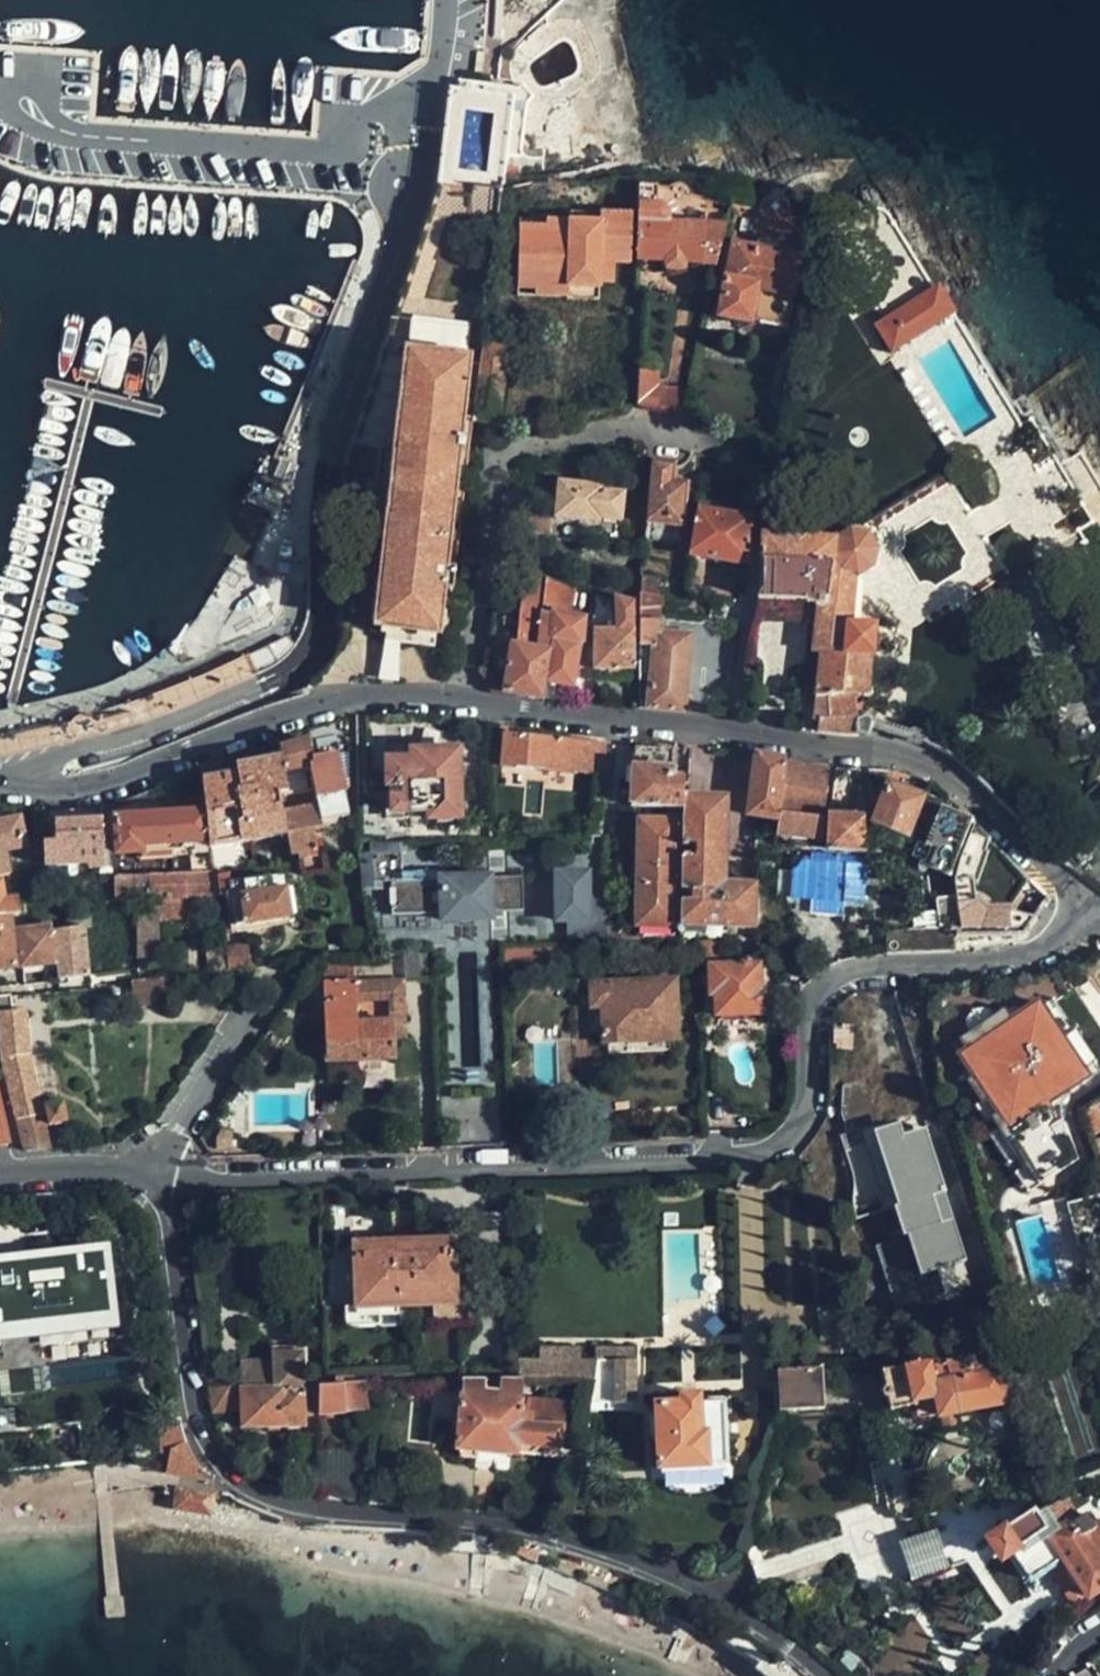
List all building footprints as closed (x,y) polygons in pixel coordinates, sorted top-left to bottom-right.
[(545,162),(543,159),(543,154),(531,154),(529,149),(524,149),(529,105),(535,100),(522,83),(514,89),(459,82),(458,92),(513,100),(504,173),(503,186),(548,179),(545,162)] [(437,192),(469,201),(472,190),(502,192),(503,186),(504,173),(513,100),(458,92),(452,92),(437,192)] [(469,201),(437,191),(343,473),(340,539),(361,546),(401,417),(430,325),(469,201)] [(659,205),(642,204),(641,266),(668,266),(668,273),(688,273),(688,269),(716,270),(725,226),(673,224),(672,215),(668,209),(659,205)] [(1020,427),(939,292),(935,294),(886,216),(873,212),(861,218),(856,226),(856,240),(872,262),(903,314),(881,328),(933,416),(962,463),(948,472),(1009,573),(1091,521),(1093,523),(1096,521),(1093,518),(1091,519),(1084,507),(1086,505),(1083,501),(1081,503),(1043,440),(1045,439),(1042,435),(1040,436),(1033,424),(1035,422),(1033,419),(1028,422),(1020,427)] [(527,224),(527,282),(612,282),(612,267),(632,267),(633,218),(619,218),(619,226),(527,224)] [(757,251),(774,254),(776,245),(772,238),(764,236),(759,241),(757,251)] [(799,260),(774,254),(757,251),(734,246),(719,317),(749,323),(750,319),(785,326),(799,260)] [(400,644),(448,650),(474,421),(482,348),(484,331),(430,325),(401,417),(392,490),(377,626),(386,627),(402,629),(400,644)] [(482,348),(474,421),(498,424),(506,351),(482,348)] [(658,373),(642,370),(637,407),(687,414),(691,392),(658,387),(658,373)] [(672,487),(673,467),(652,466),(647,524),(680,528),(684,488),(672,487)] [(559,482),(556,519),(602,524),(603,519),(622,521),(625,493),(605,491),(606,487),(559,482)] [(688,558),(747,566),(753,518),(694,510),(688,558)] [(550,517),(530,514),(528,535),(548,537),(550,517)] [(679,544),(680,528),(647,524),(646,541),(679,544)] [(868,536),(853,532),(849,531),(834,542),(811,540),(811,536),(787,533),(786,539),(763,538),(759,600),(807,603),(818,604),(817,624),(814,654),(822,654),(816,725),(820,725),(820,732),(863,737),(857,720),(867,715),(861,696),(869,695),(874,629),(853,627),(856,581),(874,568),(878,551),(868,536)] [(524,575),(509,694),(546,699),(548,686),(574,690),(585,622),(569,620),(573,589),(524,575)] [(643,595),(662,596),(663,580),(644,579),(643,595)] [(659,620),(662,596),(643,595),(642,619),(659,620)] [(633,605),(614,600),(614,634),(595,634),(593,672),(632,673),(633,605)] [(806,623),(817,624),(818,604),(807,603),(806,623)] [(648,709),(682,714),(682,711),(683,697),(690,636),(658,633),(659,620),(642,619),(640,675),(650,675),(648,709)] [(384,642),(400,644),(402,629),(386,627),(384,642)] [(109,718),(114,729),(181,708),(284,656),(273,636),(166,682),(170,690),(111,708),(50,722),(55,732),(109,718)] [(546,699),(572,703),(574,690),(548,686),(546,699)] [(501,736),(500,767),(605,776),(607,745),(501,736)] [(279,751),(283,758),(288,777),(311,771),(321,808),(325,821),(350,815),(344,794),(352,791),(350,753),(315,759),(310,743),(279,751)] [(386,744),(386,761),(410,761),(410,751),(410,744),(386,744)] [(672,752),(635,749),(634,771),(653,772),(671,773),(672,752)] [(410,761),(386,761),(387,787),(404,786),(404,799),(391,799),(392,812),(410,811),(411,814),(428,814),(428,819),(459,818),(457,750),(410,751),(410,761)] [(202,782),(206,813),(212,850),(289,838),(285,814),(282,797),(290,796),(288,777),(283,758),(236,767),(237,775),(202,782)] [(787,762),(757,758),(753,789),(783,793),(787,762)] [(830,772),(786,766),(783,793),(781,812),(824,817),(830,772)] [(634,771),(632,807),(651,808),(652,800),(653,772),(634,771)] [(671,773),(653,772),(652,800),(673,801),(673,782),(674,774),(671,773)] [(908,841),(929,778),(894,774),(888,791),(871,784),(873,806),(880,812),(874,829),(908,841)] [(684,801),(685,782),(673,782),(673,801),(652,800),(651,808),(684,810),(684,801)] [(912,835),(929,841),(945,794),(928,788),(912,835)] [(781,812),(783,793),(753,789),(751,814),(778,816),(781,812)] [(726,803),(684,801),(684,810),(683,927),(752,927),(753,886),(724,885),(726,803)] [(324,828),(325,821),(321,808),(285,814),(289,838),(294,858),(318,852),(312,831),(324,828)] [(952,879),(972,822),(940,810),(929,841),(926,848),(919,846),(913,860),(932,867),(930,871),(952,879)] [(206,813),(116,818),(118,857),(145,855),(145,848),(174,847),(176,858),(192,857),(196,875),(214,875),(212,850),(206,813)] [(821,842),(824,820),(778,816),(776,837),(821,842)] [(865,820),(831,818),(829,850),(864,851),(865,820)] [(0,823),(0,875),(12,873),(7,851),(28,847),(21,819),(0,823)] [(56,845),(46,845),(47,867),(89,866),(91,871),(113,868),(108,821),(54,827),(56,845)] [(641,927),(674,928),(676,824),(641,823),(638,923),(638,927),(641,927)] [(989,838),(975,825),(956,879),(958,902),(960,932),(1009,930),(1008,912),(985,912),(975,905),(973,887),(986,854),(983,853),(989,838)] [(404,845),(362,847),(364,893),(386,892),(385,883),(384,866),(405,865),(404,845)] [(842,865),(843,857),(811,854),(810,863),(801,863),(801,871),(794,871),(794,874),(793,898),(793,901),(810,902),(809,913),(841,916),(842,903),(863,904),(864,866),(842,865)] [(865,858),(843,857),(842,865),(864,866),(865,858)] [(151,863),(152,876),(172,875),(172,863),(151,863)] [(440,880),(447,880),(446,872),(406,874),(405,865),(384,866),(385,883),(393,883),(394,912),(390,912),(390,917),(442,914),(440,880)] [(215,881),(218,898),(234,896),(237,917),(229,919),(231,930),(290,919),(280,867),(215,881)] [(557,875),(558,896),(586,895),(585,874),(557,875)] [(138,959),(154,959),(149,875),(137,876),(138,896),(138,959)] [(214,875),(196,875),(172,875),(152,876),(149,875),(154,959),(161,959),(160,921),(194,919),(194,899),(218,898),(215,881),(214,875)] [(137,876),(114,877),(115,901),(131,900),(131,896),(138,896),(137,876)] [(524,876),(488,878),(490,903),(506,902),(506,910),(525,909),(524,876)] [(442,914),(442,921),(490,919),(490,911),(490,903),(488,878),(447,880),(440,880),(442,914)] [(19,900),(5,903),(1,883),(0,883),(0,975),(17,971),(10,916),(21,914),(19,900)] [(609,923),(610,899),(588,901),(586,895),(558,896),(559,922),(570,921),(571,939),(609,937),(609,923)] [(506,902),(490,903),(490,911),(506,910),(506,902)] [(957,931),(960,932),(958,902),(936,903),(938,933),(957,931)] [(609,942),(640,940),(641,927),(638,927),(638,923),(609,923),(609,937),(609,942)] [(57,964),(59,979),(92,976),(87,929),(54,932),(57,964)] [(54,930),(20,933),(24,968),(57,964),(54,932),(54,930)] [(229,972),(257,969),(253,944),(225,949),(229,972)] [(502,949),(504,970),(571,964),(569,945),(502,949)] [(1086,966),(1099,987),(1099,958),(1086,966)] [(325,983),(356,982),(356,964),(325,965),(325,983)] [(760,967),(713,970),(714,1000),(717,999),(718,1019),(768,1016),(768,994),(763,995),(760,967)] [(161,980),(135,983),(138,1005),(164,1001),(161,980)] [(407,980),(356,982),(325,983),(328,1062),(394,1060),(394,1043),(393,1024),(389,1024),(357,1025),(357,1005),(388,1004),(408,1003),(407,980)] [(675,983),(592,987),(593,1011),(603,1010),(604,1042),(678,1038),(675,983)] [(994,1018),(988,1013),(980,1011),(969,1016),(965,1025),(970,1034),(958,1040),(965,1052),(959,1056),(973,1079),(965,1083),(1021,1169),(1022,1171),(1025,1169),(1037,1188),(1073,1163),(1059,1123),(1050,1107),(1099,1076),(1099,991),(1076,1007),(1069,996),(1043,1011),(1038,1006),(1013,1023),(1004,1012),(994,1018)] [(0,998),(0,1019),(4,1054),(17,1120),(25,1155),(51,1149),(30,1049),(26,1012),(15,1013),(12,997),(0,998)] [(409,1042),(408,1003),(388,1004),(389,1024),(393,1024),(394,1043),(409,1042)] [(10,1144),(0,1100),(0,1145),(10,1144)] [(1080,1116),(1093,1136),(1099,1132),(1099,1102),(1080,1116)] [(64,1104),(48,1108),(52,1126),(68,1122),(64,1104)] [(900,1122),(875,1129),(921,1275),(968,1260),(927,1126),(904,1133),(900,1122)] [(216,1137),(217,1150),(234,1150),(234,1136),(221,1128),(216,1137)] [(1005,1166),(1015,1160),(996,1130),(986,1136),(1005,1166)] [(1025,1195),(1037,1188),(1025,1169),(1022,1171),(1021,1169),(1012,1175),(1025,1195)] [(454,1242),(423,1243),(357,1246),(359,1308),(381,1308),(434,1306),(456,1305),(454,1242)] [(85,1278),(109,1276),(107,1258),(83,1260),(85,1278)] [(1,1326),(39,1322),(40,1330),(89,1325),(88,1318),(113,1315),(109,1276),(85,1278),(83,1260),(64,1262),(64,1270),(0,1276),(0,1316),(1,1326)] [(468,1305),(434,1306),(435,1325),(469,1324),(468,1305)] [(381,1308),(359,1308),(345,1309),(346,1329),(382,1327),(381,1308)] [(302,1387),(302,1379),(301,1349),(272,1349),(272,1363),(273,1388),(302,1387)] [(1005,1353),(994,1356),(1004,1400),(1015,1397),(1005,1353)] [(955,1417),(1005,1406),(1004,1400),(994,1356),(949,1365),(948,1360),(890,1373),(899,1416),(914,1413),(916,1423),(937,1419),(937,1421),(940,1420),(955,1417)] [(249,1363),(249,1388),(273,1388),(272,1363),(249,1363)] [(595,1381),(638,1380),(638,1363),(519,1363),(519,1383),(582,1382),(595,1381)] [(823,1411),(820,1370),(777,1373),(780,1414),(823,1411)] [(322,1386),(322,1378),(302,1379),(302,1387),(319,1386),(322,1386)] [(639,1405),(638,1380),(595,1381),(596,1406),(639,1405)] [(521,1424),(525,1383),(519,1383),(500,1383),(500,1390),(486,1391),(485,1383),(464,1384),(466,1400),(460,1448),(562,1459),(563,1427),(529,1424),(521,1424)] [(320,1414),(367,1413),(367,1385),(322,1386),(319,1386),(320,1414)] [(249,1388),(244,1388),(245,1414),(245,1429),(303,1427),(303,1415),(320,1414),(319,1386),(302,1387),(273,1388),(249,1388)] [(244,1388),(210,1389),(210,1415),(245,1414),(244,1388)] [(682,1399),(683,1407),(656,1408),(659,1472),(727,1469),(724,1405),(700,1406),(700,1398),(682,1399)] [(531,1402),(529,1424),(563,1427),(565,1406),(531,1402)] [(921,1523),(899,1416),(878,1421),(896,1510),(900,1517),(908,1523),(912,1525),(921,1523)] [(958,1427),(955,1417),(940,1420),(942,1431),(958,1427)] [(168,1473),(167,1476),(213,1484),(214,1480),(202,1469),(189,1445),(171,1455),(168,1473)] [(221,1504),(222,1497),(177,1490),(176,1496),(175,1510),(179,1514),(211,1519),(213,1503),(221,1504)] [(903,1548),(917,1586),(971,1567),(976,1575),(998,1560),(1001,1566),(1013,1558),(1032,1586),(1051,1573),(1076,1611),(1099,1595),(1099,1530),(1094,1534),(1085,1519),(1077,1524),(1064,1505),(1060,1508),(1057,1503),(1042,1512),(1045,1517),(1039,1521),(1035,1517),(1005,1537),(997,1525),(972,1526),(903,1548)]
